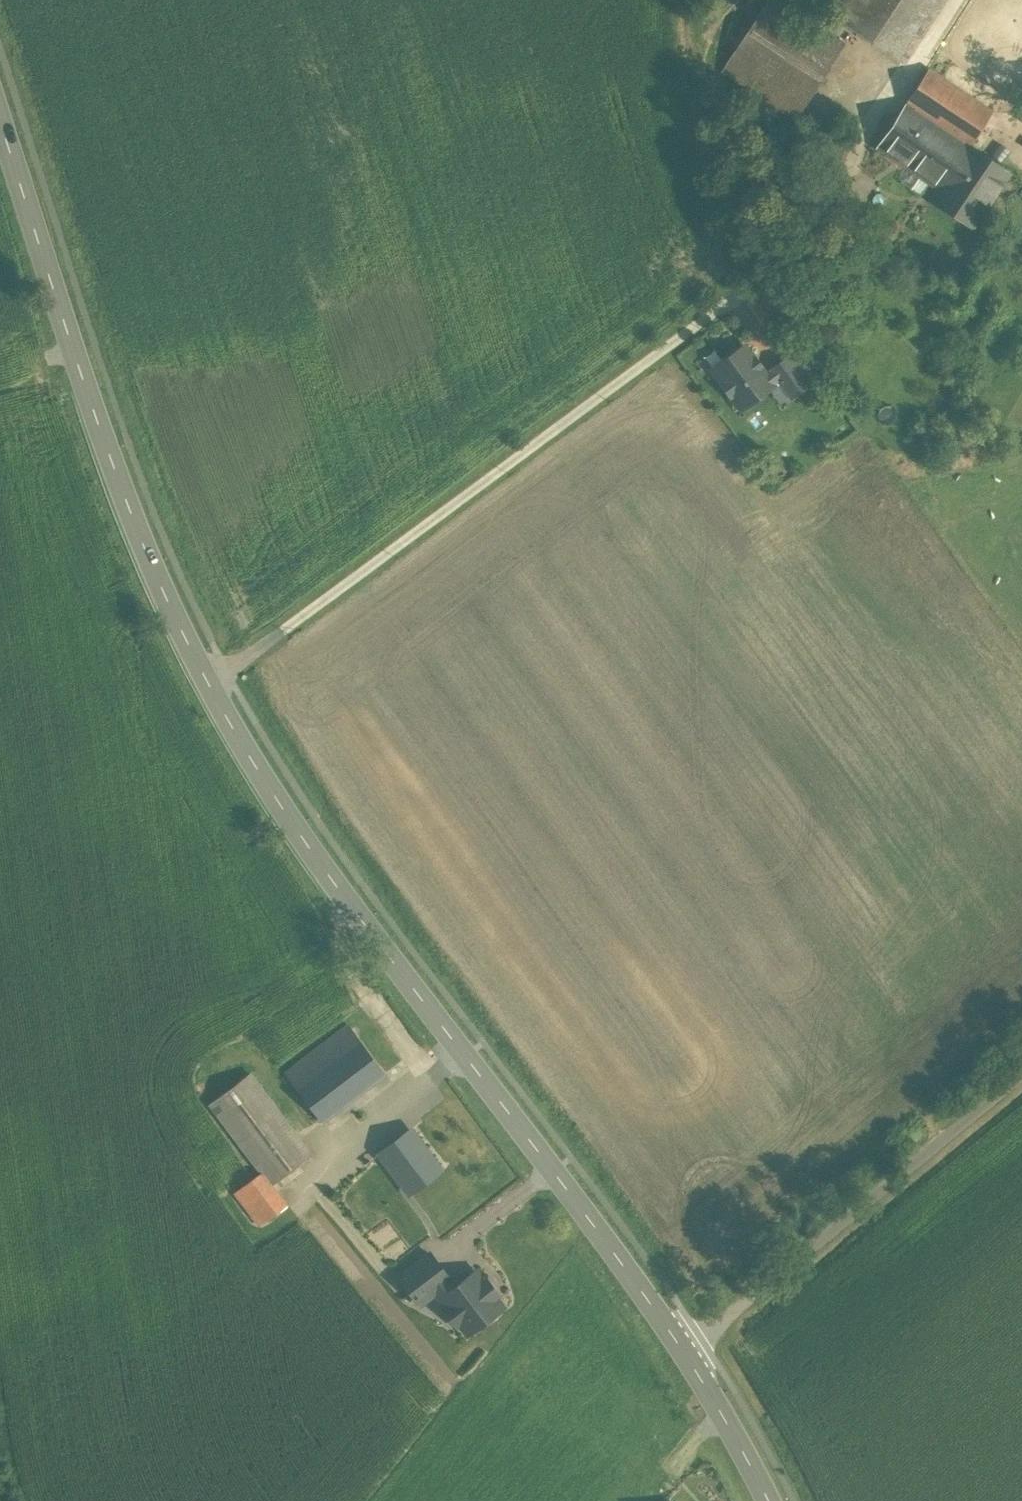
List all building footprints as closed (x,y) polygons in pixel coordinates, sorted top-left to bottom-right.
[(779,0),(769,0),(722,71),(795,119),(845,44),(779,0)] [(940,0),(866,0),(848,27),(907,64),(945,4),(940,0)] [(941,191),(971,145),(972,144),(972,143),(991,113),(992,113),(993,111),(980,103),(964,92),(930,69),(929,69),(928,70),(929,71),(908,101),(906,104),(906,105),(879,145),(878,145),(877,148),(879,149),(935,187),(934,187),(936,188),(941,191)] [(971,145),(941,191),(961,205),(956,213),(972,224),(978,216),(979,217),(980,215),(1010,171),(971,145)] [(774,385),(767,375),(761,367),(762,365),(761,365),(760,366),(755,360),(757,358),(756,357),(755,359),(746,347),(745,345),(744,346),(744,347),(715,368),(715,367),(713,369),(714,370),(715,370),(723,382),(722,383),(722,384),(724,383),(731,394),(730,395),(731,396),(733,395),(741,406),(741,407),(742,408),(744,407),(743,407),(772,386),(774,385)] [(767,375),(774,385),(780,380),(793,396),(821,377),(800,350),(772,369),(773,371),(767,375)] [(322,1122),(386,1073),(349,1025),(285,1074),(322,1122)] [(272,1184),(311,1154),(250,1073),(210,1103),(261,1171),(235,1191),(260,1224),(287,1204),(272,1184)] [(441,1170),(410,1129),(380,1153),(410,1193),(441,1170)] [(400,1278),(420,1303),(435,1291),(449,1281),(450,1279),(431,1254),(400,1278)] [(468,1334),(503,1307),(494,1296),(498,1294),(487,1279),(483,1282),(475,1271),(454,1287),(449,1281),(435,1291),(448,1307),(444,1309),(457,1325),(459,1323),(468,1334)]
